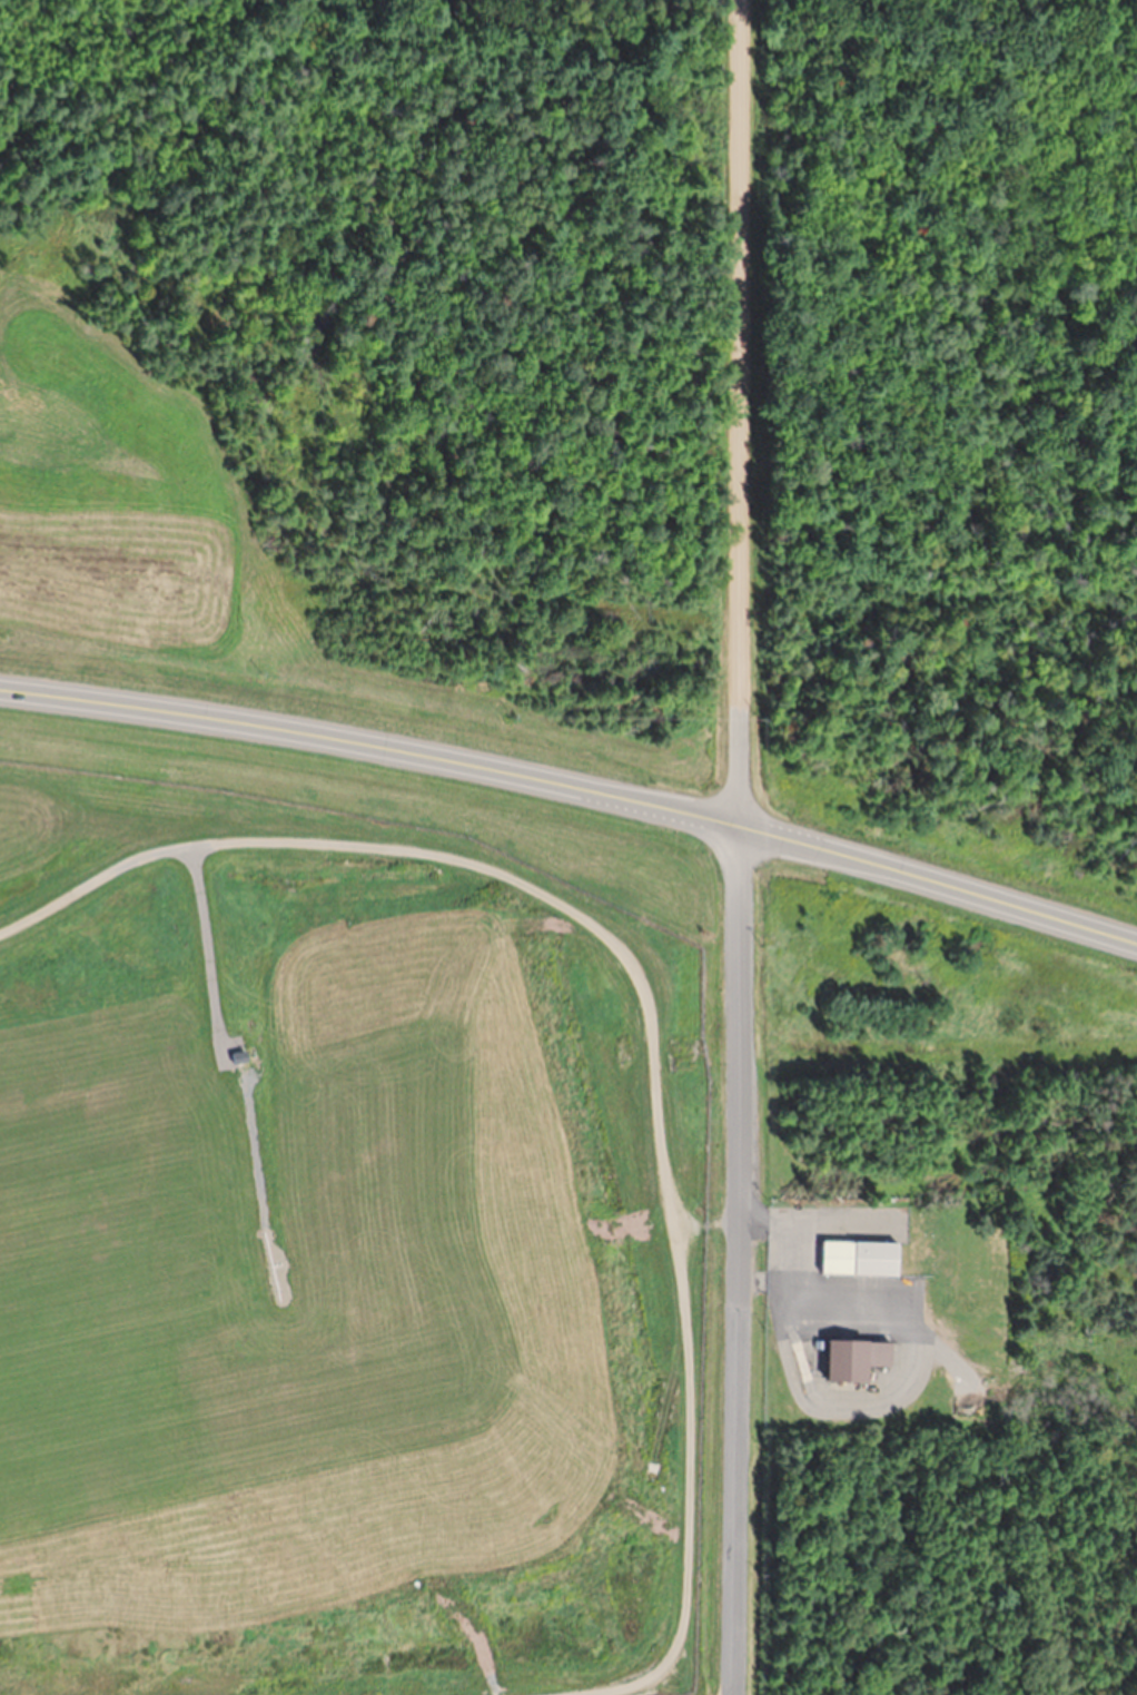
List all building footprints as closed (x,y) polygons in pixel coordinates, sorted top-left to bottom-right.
[(242,1062),(241,1053),(229,1054),(229,1063),(242,1062)] [(902,1243),(824,1243),(824,1277),(902,1277),(902,1243)] [(831,1381),(872,1381),(873,1366),(894,1366),(894,1340),(832,1339),(831,1381)]
